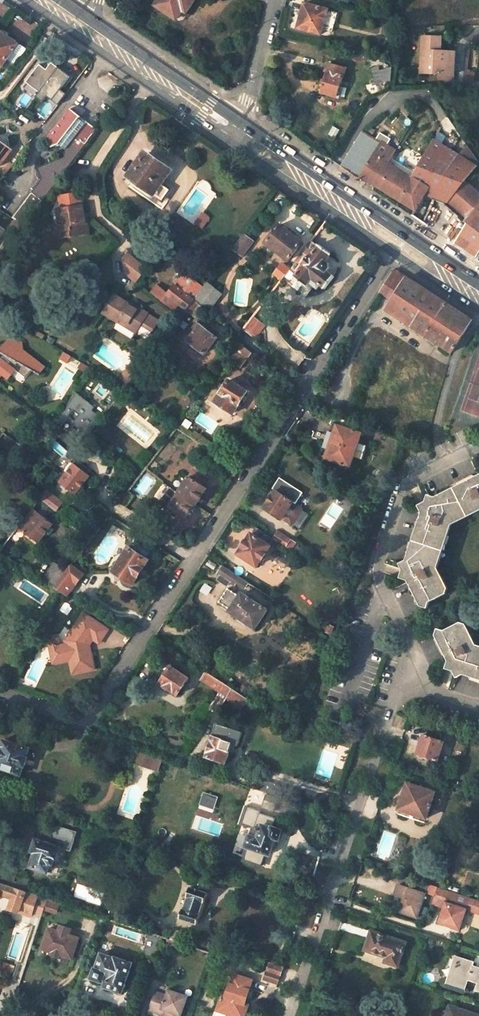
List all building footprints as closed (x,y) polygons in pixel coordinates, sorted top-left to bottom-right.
[(194,0),(160,0),(156,5),(176,19),(183,10),(186,12),(194,0)] [(337,12),(327,10),(304,4),(302,14),(305,14),(301,29),(321,34),(322,29),(332,32),(337,12)] [(1,66),(16,45),(7,39),(8,36),(7,34),(3,32),(0,32),(0,66),(1,66)] [(442,38),(423,36),(420,62),(426,63),(425,73),(438,75),(437,83),(452,84),(455,53),(441,52),(442,38)] [(46,70),(39,64),(23,86),(37,96),(36,97),(42,102),(47,96),(56,103),(64,92),(60,89),(63,85),(64,86),(73,75),(60,65),(58,68),(51,63),(46,70)] [(328,63),(321,92),(339,96),(346,67),(328,63)] [(56,103),(58,105),(66,94),(64,92),(56,103)] [(79,117),(80,116),(70,108),(44,142),(51,147),(59,144),(79,117)] [(85,122),(79,117),(59,144),(65,149),(72,140),(85,122)] [(83,148),(97,129),(86,121),(85,122),(72,140),(83,148)] [(362,131),(341,167),(358,180),(361,177),(415,210),(415,211),(418,206),(427,210),(430,205),(421,201),(425,195),(444,201),(476,229),(459,249),(473,258),(478,250),(478,195),(464,181),(475,166),(434,140),(412,178),(390,165),(393,160),(391,159),(395,151),(362,131)] [(65,152),(68,152),(75,158),(83,148),(72,140),(65,149),(65,152)] [(9,152),(0,145),(0,164),(9,152)] [(24,225),(75,158),(68,152),(65,152),(65,158),(38,169),(42,180),(13,218),(24,225)] [(129,177),(162,201),(169,191),(159,183),(168,171),(146,154),(129,177)] [(72,236),(89,234),(88,226),(85,224),(80,193),(58,197),(60,209),(57,210),(59,222),(60,232),(71,230),(72,236)] [(412,216),(420,221),(427,210),(418,206),(415,211),(415,210),(412,216)] [(54,223),(56,239),(72,236),(71,230),(60,232),(59,222),(54,223)] [(289,261),(302,243),(279,226),(266,243),(289,261)] [(242,255),(252,242),(244,235),(233,249),(242,255)] [(325,261),(331,254),(319,246),(318,246),(311,241),(302,253),(306,257),(301,263),(304,265),(294,278),(306,287),(309,283),(317,289),(320,286),(325,289),(334,277),(327,272),(329,268),(329,264),(325,261)] [(151,268),(133,252),(128,258),(130,273),(141,283),(151,268)] [(289,270),(282,264),(274,274),(282,280),(289,270)] [(384,285),(396,293),(391,301),(385,310),(451,354),(472,320),(394,270),(384,285)] [(184,274),(167,295),(156,286),(150,294),(172,311),(177,305),(186,311),(186,310),(193,301),(195,299),(203,289),(184,274)] [(195,299),(209,310),(221,294),(207,283),(203,289),(195,299)] [(379,293),(391,301),(396,293),(384,285),(379,293)] [(148,314),(140,308),(138,311),(130,306),(131,305),(114,294),(103,313),(118,323),(118,321),(136,333),(142,324),(152,331),(158,321),(148,314)] [(186,310),(194,317),(202,308),(193,301),(186,310)] [(140,308),(132,303),(131,305),(130,306),(138,311),(140,308)] [(368,319),(372,312),(368,309),(364,317),(368,319)] [(260,334),(266,326),(255,317),(248,326),(260,334)] [(204,354),(216,338),(196,323),(184,337),(188,341),(187,342),(204,354)] [(18,367),(26,373),(29,369),(40,374),(46,367),(21,347),(25,343),(11,332),(0,347),(0,351),(1,352),(0,352),(0,378),(3,374),(9,379),(18,367)] [(230,358),(241,367),(252,353),(241,345),(230,358)] [(142,366),(134,359),(120,377),(129,383),(142,366)] [(232,414),(247,392),(229,381),(214,402),(232,414)] [(88,434),(105,414),(79,393),(62,413),(88,434)] [(350,468),(361,433),(337,425),(324,459),(350,468)] [(75,493),(90,475),(74,463),(67,473),(64,472),(62,474),(64,476),(60,482),(75,493)] [(195,506),(207,488),(202,485),(207,477),(194,469),(178,494),(193,504),(195,506)] [(421,504),(423,511),(401,576),(408,579),(421,605),(428,607),(430,601),(449,591),(438,568),(452,524),(478,513),(478,478),(421,504)] [(282,519),(291,525),(301,508),(292,502),(293,501),(291,500),(286,497),(290,491),(279,484),(264,508),(281,520),(282,519)] [(168,487),(157,504),(166,511),(168,508),(185,517),(193,504),(178,494),(168,487)] [(56,510),(62,503),(46,491),(40,498),(56,510)] [(291,500),(295,494),(290,491),(286,497),(291,500)] [(125,507),(133,496),(127,492),(119,503),(125,507)] [(32,517),(37,511),(33,508),(28,514),(32,517)] [(38,543),(52,524),(37,511),(32,517),(28,514),(18,527),(38,543)] [(166,534),(170,529),(163,524),(160,530),(166,534)] [(238,554),(257,566),(270,546),(269,545),(273,539),(256,528),(252,534),(250,533),(238,554)] [(289,550),(294,542),(278,531),(273,539),(289,550)] [(132,584),(147,560),(128,548),(113,572),(132,584)] [(57,582),(54,587),(66,596),(86,570),(80,566),(79,566),(75,564),(73,568),(70,566),(57,582)] [(236,583),(245,588),(249,583),(221,565),(217,573),(220,575),(218,579),(227,585),(230,582),(234,585),(236,583)] [(60,576),(51,569),(47,575),(56,582),(60,576)] [(56,582),(47,575),(43,580),(54,587),(57,582),(56,582)] [(230,611),(255,627),(267,610),(256,602),(257,600),(255,599),(254,601),(249,597),(250,596),(248,595),(249,594),(245,591),(243,594),(242,593),(240,596),(227,588),(218,602),(231,610),(230,611)] [(107,630),(82,614),(64,641),(64,645),(58,646),(56,638),(46,640),(52,665),(68,661),(71,675),(93,670),(88,646),(91,640),(98,644),(107,630)] [(478,679),(478,649),(478,648),(464,619),(445,629),(438,626),(435,634),(448,661),(445,668),(478,679)] [(330,634),(334,628),(329,625),(326,632),(330,634)] [(159,683),(177,694),(188,678),(171,667),(172,665),(163,658),(161,659),(151,674),(161,680),(159,683)] [(206,672),(200,680),(218,692),(224,683),(206,672)] [(208,709),(217,714),(227,696),(231,698),(235,691),(224,683),(218,692),(208,709)] [(237,745),(241,732),(216,725),(212,737),(213,737),(206,757),(225,763),(232,744),(237,745)] [(417,754),(437,760),(443,742),(440,740),(442,732),(429,728),(426,736),(423,735),(417,754)] [(29,748),(2,740),(0,748),(0,768),(21,775),(24,766),(25,766),(28,758),(26,757),(29,748)] [(137,756),(135,764),(159,771),(163,758),(134,748),(132,754),(137,756)] [(280,796),(283,787),(269,783),(266,791),(280,796)] [(426,818),(435,792),(407,783),(399,809),(426,818)] [(214,808),(218,797),(205,792),(201,803),(214,808)] [(274,811),(278,799),(265,795),(261,807),(274,811)] [(245,848),(269,855),(274,839),(278,840),(281,830),(272,827),(275,818),(259,813),(254,828),(253,827),(250,835),(249,835),(245,848)] [(72,825),(75,817),(65,814),(63,822),(72,825)] [(56,860),(60,848),(70,852),(77,833),(53,825),(51,831),(41,828),(37,839),(38,839),(38,841),(35,840),(31,851),(32,852),(36,853),(34,858),(30,867),(48,873),(50,865),(53,865),(55,859),(56,860)] [(11,871),(0,867),(0,883),(6,885),(11,871)] [(6,885),(25,891),(29,880),(20,877),(18,882),(14,881),(17,873),(11,871),(6,885)] [(412,888),(428,893),(431,885),(415,879),(412,888)] [(31,916),(38,896),(25,891),(6,885),(0,883),(0,895),(0,894),(13,898),(9,909),(31,916)] [(420,918),(427,899),(428,893),(412,888),(403,885),(400,895),(409,898),(404,913),(420,918)] [(179,918),(197,924),(201,914),(199,914),(203,902),(205,902),(207,893),(190,887),(187,897),(188,897),(184,909),(183,909),(179,918)] [(478,914),(478,900),(438,887),(432,903),(443,907),(439,922),(459,929),(465,910),(478,914)] [(57,913),(61,903),(48,899),(44,909),(57,913)] [(59,930),(71,933),(72,929),(61,925),(59,930)] [(51,955),(62,959),(63,955),(73,959),(80,938),(70,935),(71,933),(59,930),(59,931),(50,928),(43,949),(52,952),(51,955)] [(183,944),(186,934),(174,931),(171,940),(183,944)] [(396,966),(404,942),(369,931),(363,949),(385,957),(383,962),(396,966)] [(150,933),(143,954),(156,958),(163,937),(150,933)] [(166,945),(181,950),(184,944),(183,944),(171,940),(168,939),(166,945)] [(121,991),(131,963),(115,957),(115,958),(102,954),(96,968),(95,968),(92,977),(102,981),(104,978),(108,979),(105,986),(121,991)] [(453,975),(459,957),(455,955),(449,974),(453,975)] [(453,975),(449,974),(445,984),(460,989),(464,979),(467,980),(477,983),(475,990),(478,992),(478,968),(472,965),(473,962),(459,957),(453,975)] [(283,968),(269,963),(266,971),(280,976),(283,968)] [(266,971),(263,979),(277,984),(280,976),(266,971)] [(233,1015),(244,1015),(246,1009),(242,1008),(244,1002),(252,980),(233,974),(228,990),(224,989),(217,1007),(228,1011),(227,1014),(233,1015)] [(187,995),(169,988),(167,994),(155,990),(148,1009),(160,1014),(161,1011),(165,1012),(164,1015),(180,1015),(187,995)] [(449,1006),(446,1015),(478,1015),(449,1006)]
